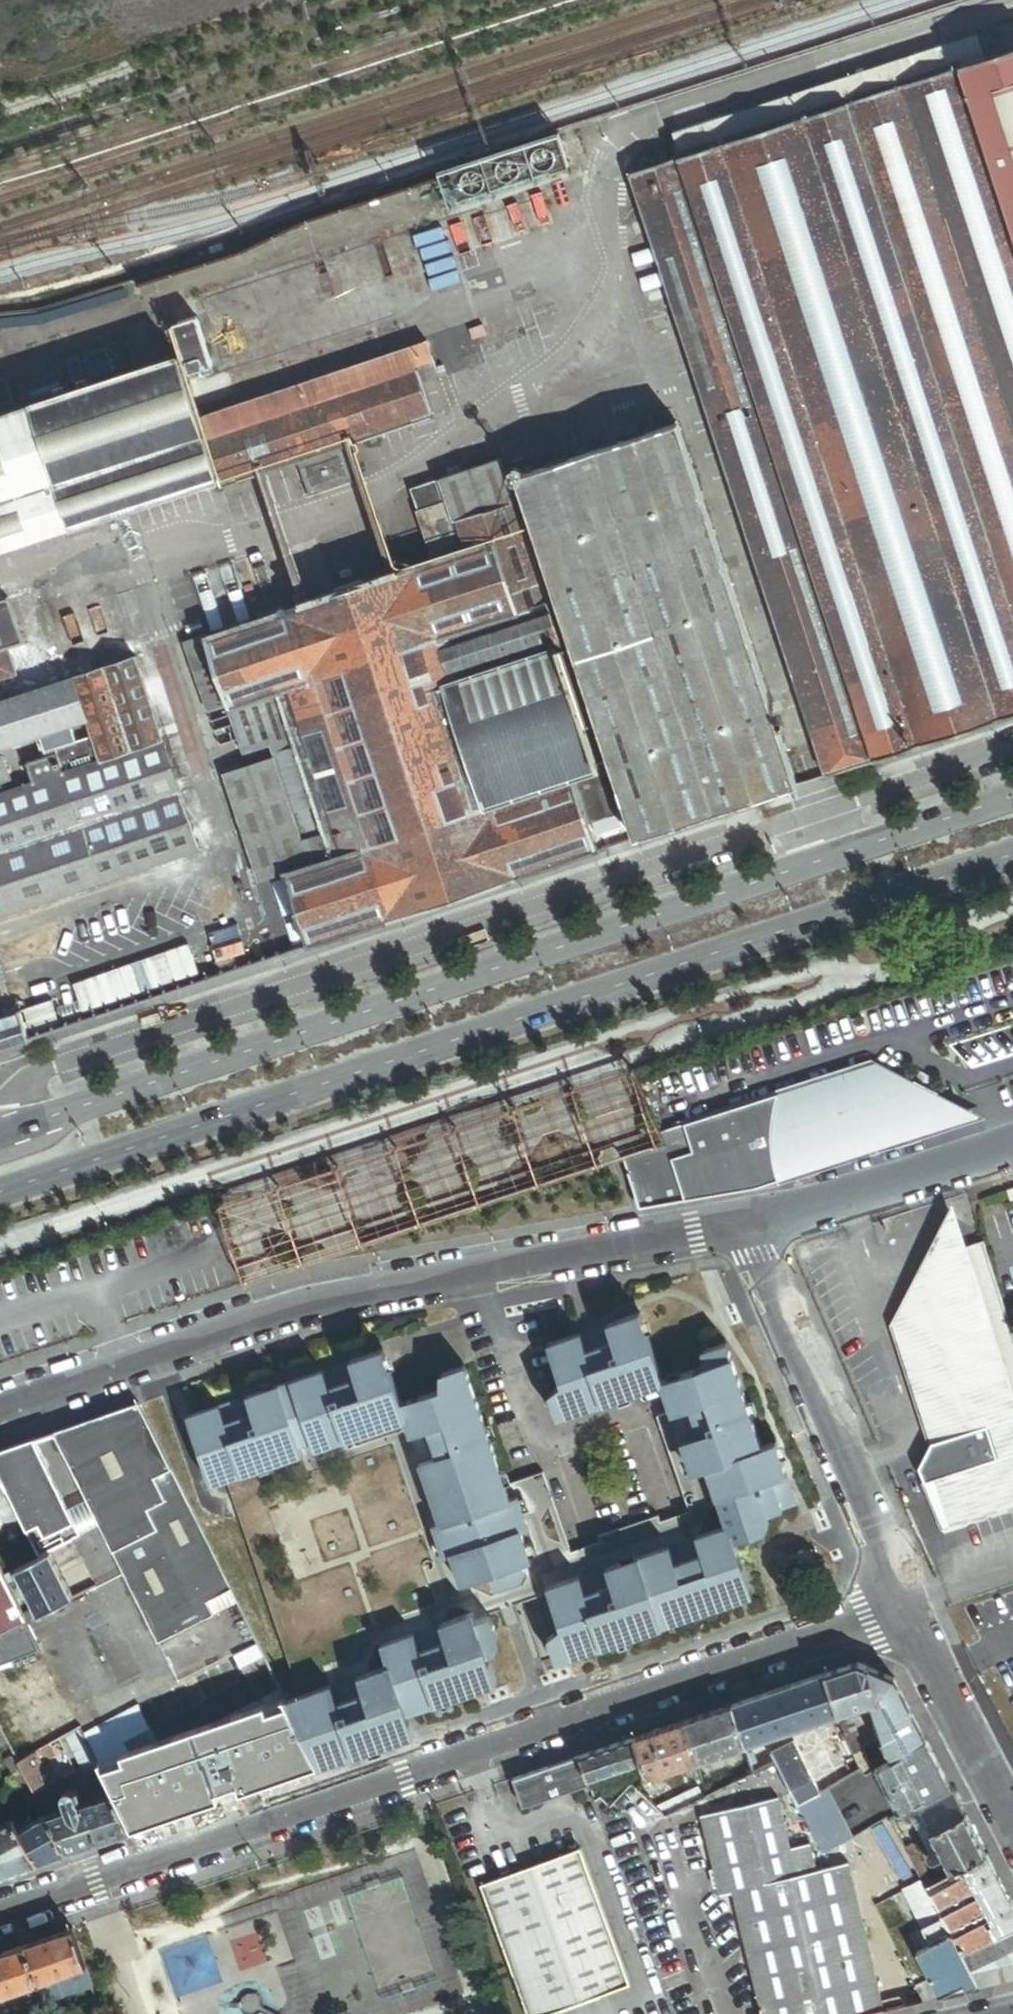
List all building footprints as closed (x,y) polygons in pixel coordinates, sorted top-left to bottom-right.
[(977,34),(985,58),(1012,49),(1012,22),(977,34)] [(985,58),(977,34),(673,135),(681,159),(843,105),(900,86),(985,58)] [(1012,428),(1012,49),(985,58),(900,86),(1012,428)] [(1012,619),(1012,428),(900,86),(843,105),(1012,619)] [(874,760),(1012,714),(1012,619),(843,105),(681,159),(675,161),(764,428),(802,544),(874,760)] [(764,428),(675,161),(628,176),(717,443),(764,428)] [(197,318),(178,324),(194,373),(213,367),(197,318)] [(427,341),(198,415),(203,432),(432,358),(427,341)] [(70,525),(218,477),(203,432),(198,415),(179,357),(31,405),(70,525)] [(438,375),(432,358),(203,432),(218,477),(221,486),(297,462),(308,495),(354,481),(343,447),(431,418),(424,395),(403,402),(399,388),(438,375)] [(0,379),(0,406),(14,402),(6,377),(0,379)] [(31,405),(0,415),(0,548),(70,525),(31,405)] [(569,639),(636,839),(800,785),(680,422),(516,476),(534,531),(569,639)] [(755,560),(802,544),(764,428),(717,443),(755,560)] [(438,480),(412,488),(435,560),(493,541),(525,530),(501,459),(442,479),(450,502),(446,503),(438,480)] [(526,534),(525,530),(493,541),(511,595),(543,585),(526,534)] [(562,641),(569,639),(534,531),(526,534),(543,585),(562,641)] [(305,933),(310,947),(597,852),(588,825),(580,801),(573,778),(524,794),(482,667),(470,632),(518,616),(511,595),(493,541),(435,560),(205,636),(229,706),(230,710),(253,702),(278,694),(295,747),(324,834),(332,857),(285,873),(305,933)] [(755,560),(827,775),(874,760),(802,544),(755,560)] [(562,641),(543,585),(511,595),(518,616),(470,632),(482,667),(556,643),(562,641)] [(85,651),(66,594),(35,605),(54,661),(85,651)] [(0,599),(0,621),(8,646),(23,641),(9,596),(0,599)] [(0,621),(0,680),(17,674),(8,646),(0,621)] [(229,706),(205,636),(186,642),(209,713),(229,706)] [(556,643),(482,667),(524,794),(573,778),(598,769),(556,643)] [(73,678),(87,719),(92,735),(101,761),(164,740),(136,657),(73,678)] [(0,702),(0,748),(41,735),(71,725),(87,719),(73,678),(0,702)] [(271,755),(295,747),(278,694),(253,702),(268,746),(271,755)] [(268,746),(253,702),(230,710),(244,753),(268,746)] [(27,764),(34,784),(101,761),(92,735),(76,741),(71,725),(41,735),(47,751),(56,749),(57,754),(27,764)] [(164,740),(101,761),(34,784),(0,795),(0,852),(178,793),(182,792),(164,740)] [(300,842),(324,834),(295,747),(271,755),(272,758),(300,842)] [(11,780),(2,757),(0,757),(0,784),(11,780)] [(258,882),(276,937),(295,931),(305,933),(285,873),(332,857),(324,834),(300,842),(272,758),(225,775),(260,881),(258,882)] [(598,769),(573,778),(580,801),(606,793),(598,769)] [(178,793),(0,852),(0,915),(198,849),(178,793)] [(606,793),(580,801),(588,825),(614,817),(606,793)] [(20,1002),(0,1009),(0,1049),(62,1028),(53,1002),(23,1013),(20,1002)] [(949,1131),(962,1107),(878,1064),(734,1108),(660,1132),(665,1141),(666,1143),(623,1158),(638,1206),(668,1201),(767,1184),(784,1179),(949,1131)] [(660,1132),(632,1066),(590,1080),(217,1204),(241,1281),(665,1141),(660,1132)] [(986,1119),(962,1107),(949,1131),(964,1126),(986,1119)] [(985,1244),(965,1250),(963,1244),(943,1234),(895,1328),(934,1446),(921,1469),(947,1531),(1012,1511),(1012,1330),(985,1244)] [(557,1418),(661,1381),(638,1311),(547,1343),(561,1384),(549,1394),(557,1418)] [(465,1395),(459,1378),(467,1375),(462,1360),(440,1368),(440,1384),(399,1398),(380,1344),(186,1411),(210,1481),(282,1455),(279,1446),(293,1442),(310,1436),(314,1445),(404,1414),(439,1517),(432,1520),(443,1550),(450,1548),(460,1577),(489,1568),(494,1582),(520,1573),(525,1566),(521,1557),(529,1554),(519,1525),(526,1523),(562,1628),(550,1638),(557,1660),(573,1654),(570,1646),(587,1640),(589,1649),(662,1625),(659,1615),(675,1610),(679,1619),(735,1600),(732,1591),(748,1585),(733,1539),(762,1529),(766,1519),(764,1512),(795,1501),(774,1440),(759,1445),(725,1343),(703,1351),(701,1367),(661,1381),(681,1441),(664,1446),(685,1507),(717,1496),(728,1525),(668,1545),(658,1516),(599,1536),(608,1565),(580,1575),(542,1465),(511,1476),(516,1491),(509,1494),(498,1464),(490,1467),(484,1450),(493,1447),(474,1392),(465,1395)] [(63,1451),(86,1496),(88,1498),(104,1509),(103,1525),(103,1528),(106,1534),(186,1495),(138,1402),(74,1425),(54,1432),(63,1451)] [(49,1552),(81,1536),(67,1508),(34,1439),(0,1451),(0,1478),(7,1491),(39,1557),(49,1552)] [(134,1591),(214,1552),(186,1495),(106,1534),(134,1591)] [(74,1505),(67,1508),(81,1536),(88,1533),(103,1525),(104,1509),(88,1498),(74,1505)] [(53,1558),(49,1552),(39,1557),(15,1569),(20,1578),(36,1609),(38,1614),(72,1597),(64,1581),(53,1558)] [(209,1600),(232,1589),(214,1552),(134,1591),(158,1641),(216,1613),(209,1600)] [(72,1597),(95,1585),(83,1561),(64,1581),(72,1597)] [(3,1575),(1,1569),(0,1568),(0,1604),(14,1597),(8,1584),(3,1575)] [(20,1578),(15,1569),(3,1575),(8,1584),(20,1578)] [(216,1613),(238,1602),(232,1589),(209,1600),(216,1613)] [(23,1616),(14,1597),(0,1604),(0,1661),(39,1647),(26,1621),(23,1616)] [(36,1609),(23,1616),(26,1621),(38,1614),(36,1609)] [(474,1619),(471,1610),(382,1640),(389,1663),(366,1671),(402,1737),(413,1733),(403,1703),(419,1698),(423,1706),(495,1682),(485,1652),(494,1650),(498,1642),(488,1614),(474,1619)] [(860,1660),(824,1672),(838,1712),(866,1702),(876,1698),(864,1662),(860,1660)] [(921,1728),(893,1674),(864,1662),(876,1698),(866,1702),(876,1738),(883,1751),(921,1728)] [(402,1737),(366,1671),(287,1698),(320,1764),(402,1737)] [(838,1712),(824,1672),(731,1704),(745,1744),(838,1712)] [(745,1744),(731,1704),(682,1721),(696,1760),(745,1744)] [(843,1730),(853,1749),(864,1743),(849,1715),(841,1720),(845,1729),(843,1730)] [(696,1760),(682,1721),(634,1737),(641,1760),(645,1771),(654,1775),(696,1760)] [(950,1784),(921,1728),(883,1751),(869,1759),(898,1812),(905,1808),(915,1802),(950,1784)] [(22,1771),(18,1763),(0,1731),(0,1752),(13,1775),(22,1771)] [(100,1769),(81,1731),(67,1738),(86,1776),(100,1769)] [(641,1760),(634,1737),(580,1756),(588,1779),(641,1760)] [(798,1799),(818,1788),(793,1739),(772,1749),(798,1799)] [(57,1758),(51,1746),(18,1763),(22,1771),(41,1805),(50,1800),(45,1789),(51,1785),(41,1766),(57,1758)] [(588,1779),(580,1756),(513,1779),(523,1807),(590,1784),(588,1779)] [(43,1809),(41,1805),(22,1771),(13,1775),(29,1805),(38,1812),(43,1809)] [(641,1789),(652,1799),(665,1785),(654,1775),(645,1771),(641,1789)] [(666,1813),(704,1794),(699,1784),(657,1804),(666,1813)] [(986,1851),(950,1784),(915,1802),(927,1825),(929,1829),(927,1830),(934,1845),(927,1848),(927,1849),(926,1849),(926,1850),(925,1850),(925,1851),(925,1852),(925,1853),(925,1854),(925,1855),(926,1856),(926,1857),(927,1857),(928,1858),(929,1858),(930,1858),(931,1858),(932,1858),(933,1858),(939,1855),(948,1871),(986,1851)] [(851,1835),(826,1785),(818,1788),(798,1799),(823,1849),(851,1835)] [(66,1851),(130,1829),(113,1796),(111,1791),(76,1804),(74,1797),(78,1796),(75,1789),(72,1790),(71,1789),(70,1789),(70,1788),(68,1787),(67,1787),(66,1787),(64,1787),(63,1788),(62,1789),(60,1790),(59,1792),(59,1794),(64,1808),(45,1814),(66,1851)] [(761,2013),(853,2013),(884,2006),(847,1860),(815,1869),(808,1841),(790,1845),(777,1795),(699,1814),(719,1893),(730,1890),(761,2013)] [(927,1825),(915,1802),(905,1808),(917,1830),(920,1828),(927,1825)] [(38,1861),(66,1851),(45,1814),(45,1813),(20,1828),(38,1861)] [(38,1861),(20,1828),(13,1816),(0,1823),(0,1874),(38,1861)] [(905,1824),(897,1828),(902,1838),(910,1834),(905,1824)] [(929,1829),(927,1825),(920,1828),(923,1834),(921,1836),(927,1848),(934,1845),(927,1830),(929,1829)] [(910,1834),(902,1838),(922,1877),(926,1883),(932,1879),(912,1840),(921,1836),(923,1834),(920,1828),(917,1830),(910,1834)] [(580,1849),(480,1885),(526,2013),(550,2013),(629,1986),(580,1849)] [(986,1851),(948,1871),(932,1879),(926,1883),(940,1910),(961,1952),(1012,1925),(1012,1903),(986,1851)] [(926,1883),(922,1877),(906,1885),(923,1919),(940,1910),(926,1883)] [(977,1984),(961,1952),(940,1910),(923,1919),(933,1941),(918,1949),(917,1949),(939,1993),(977,1984)] [(961,1952),(977,1984),(1012,1975),(1012,1925),(961,1952)] [(85,1968),(72,1930),(24,1946),(37,1985),(54,1979),(85,1968)] [(24,1946),(0,1954),(0,1997),(28,1987),(37,1985),(24,1946)] [(60,1996),(91,1986),(85,1968),(54,1979),(60,1996)] [(43,2002),(60,1996),(54,1979),(37,1985),(43,2002)] [(35,2006),(43,2002),(37,1985),(28,1987),(35,2006)] [(91,1986),(60,1996),(43,2002),(47,2013),(50,2013),(95,1998),(91,1986)]
